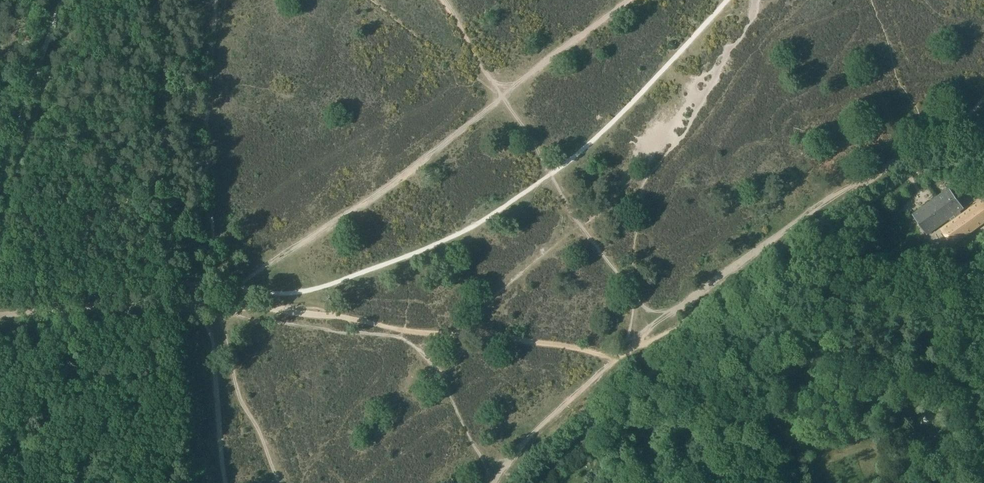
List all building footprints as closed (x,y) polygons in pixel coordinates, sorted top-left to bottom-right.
[(949,188),(912,214),(926,234),(963,208),(949,188)] [(941,229),(953,245),(983,222),(983,198),(941,229)]
